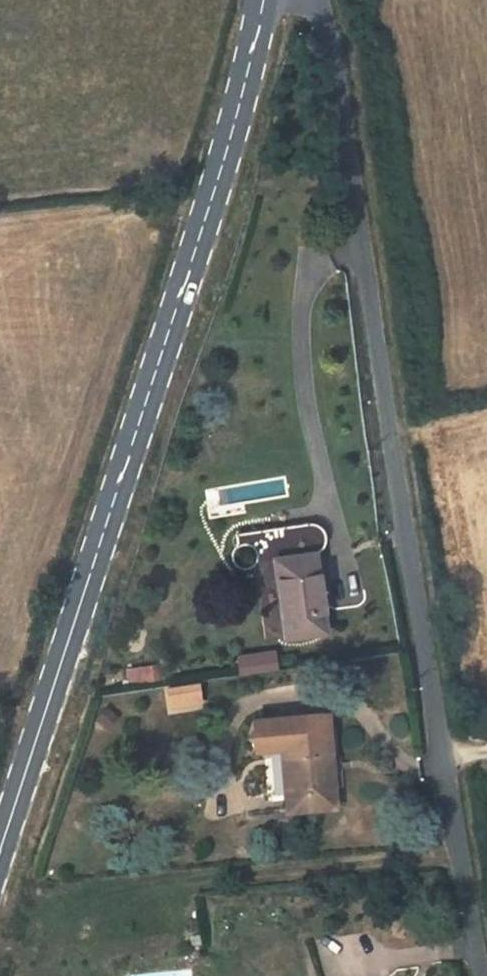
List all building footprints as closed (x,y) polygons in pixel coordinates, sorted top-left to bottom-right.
[(309,523),(253,531),(257,561),(274,558),(313,552),(318,551),(321,548),(324,544),(326,540),(326,535),(324,531),(321,527),(318,524),(313,523),(309,523)] [(319,633),(325,631),(313,552),(274,558),(285,638),(304,635),(319,633)] [(164,663),(146,665),(148,679),(166,677),(164,663)] [(321,713),(262,718),(258,733),(264,749),(281,748),(281,746),(323,742),(322,730),(321,713)] [(258,733),(262,718),(251,719),(247,734),(253,750),(264,749),(258,733)] [(335,729),(322,730),(323,742),(328,742),(332,787),(342,786),(339,756),(337,756),(335,729)] [(286,811),(334,807),(332,787),(328,742),(323,742),(281,746),(281,748),(286,811)]
